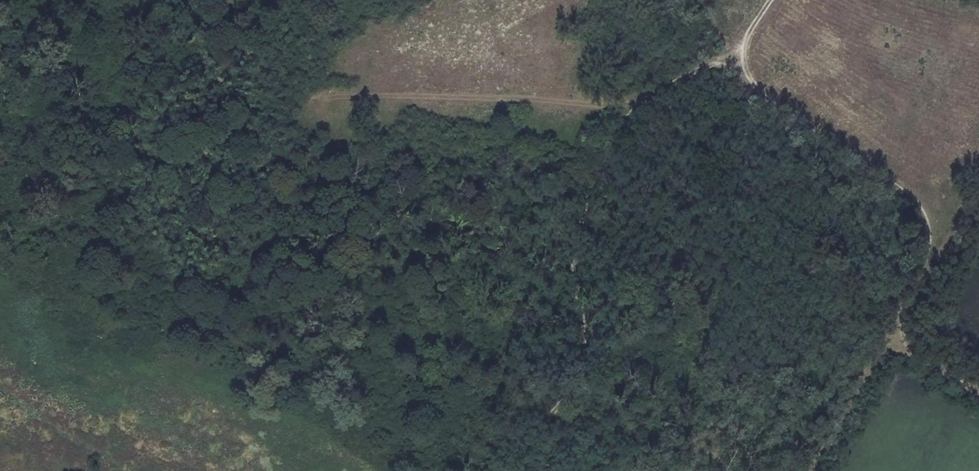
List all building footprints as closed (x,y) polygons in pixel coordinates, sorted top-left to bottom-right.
[(600,12),(611,17),(613,11),(609,9),(611,2),(608,0),(604,0),(600,12)]
